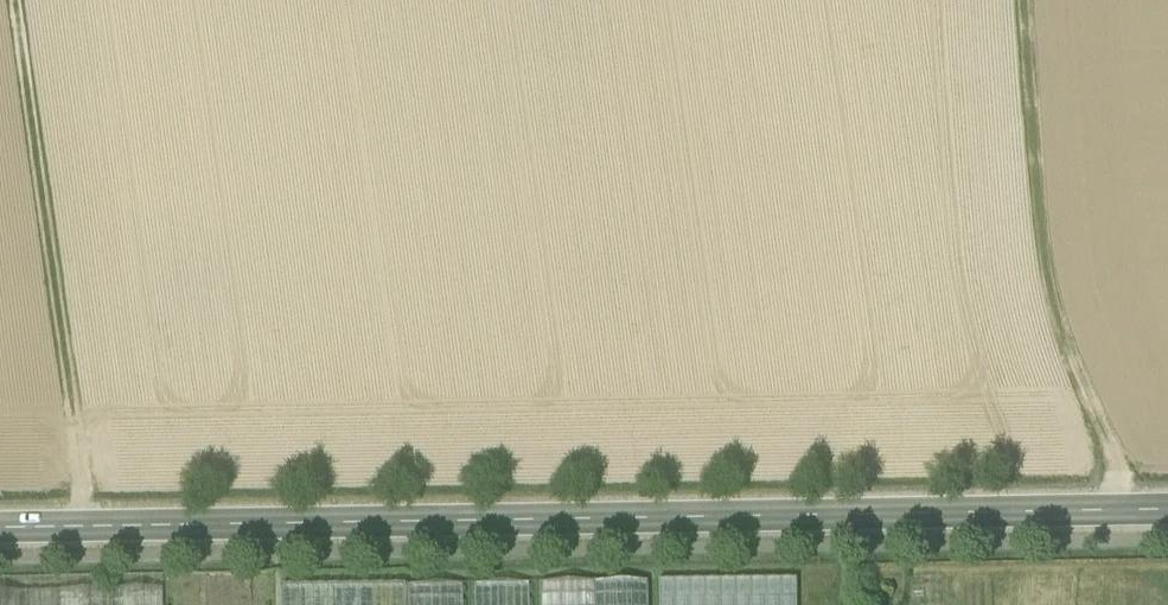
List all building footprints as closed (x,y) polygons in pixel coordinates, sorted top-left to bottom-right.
[(659,604),(796,604),(796,581),(658,583),(659,604)] [(594,583),(595,604),(649,604),(649,582),(594,583)] [(594,583),(540,584),(540,604),(595,604),(594,583)] [(473,604),(531,604),(530,584),(473,585),(473,604)] [(464,585),(282,588),(282,604),(464,604),(464,585)] [(0,597),(0,604),(161,604),(160,592),(0,597)]
